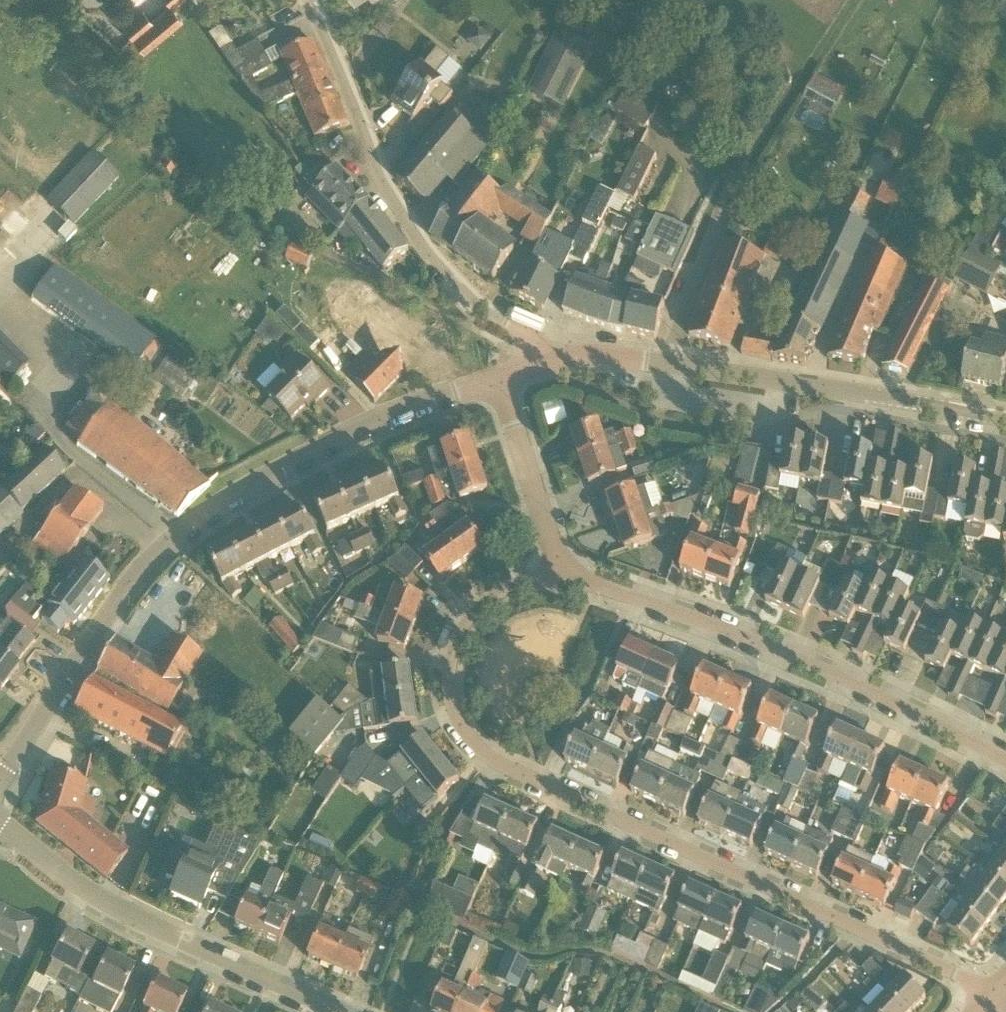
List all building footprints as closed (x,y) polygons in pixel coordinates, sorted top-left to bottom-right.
[(153,20),(134,36),(145,50),(183,20),(170,4),(152,19),(153,20)] [(123,24),(134,36),(153,20),(152,19),(142,8),(123,24)] [(315,44),(298,51),(292,41),(266,54),(259,41),(237,53),(235,47),(221,28),(210,35),(221,52),(262,111),(299,95),(299,96),(331,82),(315,44)] [(593,49),(557,32),(528,93),(564,110),(593,49)] [(438,50),(422,69),(421,69),(394,103),(414,120),(430,100),(442,109),(454,95),(435,80),(451,60),(438,50)] [(805,97),(834,112),(846,89),(817,73),(805,97)] [(299,96),(317,139),(349,126),(331,82),(299,96)] [(629,90),(615,111),(645,130),(659,109),(629,90)] [(618,115),(607,109),(595,133),(606,138),(618,115)] [(467,170),(468,169),(488,144),(452,115),(398,181),(423,202),(456,161),(467,170)] [(595,133),(591,140),(603,146),(606,138),(595,133)] [(639,147),(617,193),(625,196),(635,201),(657,156),(639,147)] [(46,200),(74,227),(120,179),(92,152),(46,200)] [(310,175),(326,162),(318,153),(303,166),(310,175)] [(334,171),(326,163),(326,162),(310,175),(304,181),(314,191),(306,199),(339,232),(348,223),(348,224),(370,202),(337,168),(334,171)] [(515,254),(482,229),(492,214),(500,219),(503,214),(528,229),(527,239),(539,246),(553,216),(521,195),(520,196),(517,195),(512,201),(468,169),(467,170),(454,185),(464,193),(431,237),(494,283),(515,254)] [(900,193),(905,182),(888,174),(883,185),(875,202),(892,210),(900,193)] [(533,259),(530,265),(515,298),(543,311),(558,279),(559,279),(569,257),(584,264),(609,211),(616,197),(599,189),(583,224),(585,225),(573,250),(560,243),(549,266),(533,259)] [(860,244),(867,228),(860,225),(871,201),(851,192),(829,239),(813,272),(789,323),(820,333),(860,244)] [(360,241),(366,248),(385,271),(409,251),(370,203),(371,203),(370,202),(348,224),(348,223),(339,232),(338,233),(351,249),(360,241)] [(642,249),(637,259),(638,259),(649,264),(678,276),(679,274),(684,262),(696,234),(657,217),(651,230),(650,229),(642,249)] [(616,221),(612,229),(624,234),(628,226),(616,221)] [(635,223),(626,242),(642,249),(650,229),(635,223)] [(955,280),(987,297),(1002,268),(985,258),(997,234),(982,228),(955,280)] [(868,230),(866,247),(879,249),(881,232),(868,230)] [(829,239),(812,231),(797,265),(813,272),(829,239)] [(707,288),(690,336),(729,349),(765,259),(724,244),(707,288)] [(308,270),(315,256),(293,246),(287,259),(308,270)] [(842,327),(843,327),(830,358),(863,365),(873,331),(879,334),(897,289),(907,266),(877,252),(852,307),(851,306),(842,327)] [(638,259),(633,270),(644,275),(649,264),(638,259)] [(589,283),(577,280),(564,313),(610,330),(625,333),(633,298),(640,300),(645,286),(629,278),(621,295),(605,288),(612,269),(602,265),(597,279),(592,278),(589,283)] [(134,374),(158,341),(55,266),(31,299),(134,374)] [(908,374),(953,284),(931,273),(884,369),(908,374)] [(426,353),(380,307),(361,288),(357,291),(348,300),(337,311),(355,330),(355,331),(372,348),(347,373),(357,384),(356,384),(375,403),(426,353)] [(665,306),(640,300),(633,298),(625,333),(657,341),(665,306)] [(820,333),(789,323),(774,361),(806,367),(820,333)] [(773,361),(784,332),(770,328),(766,341),(750,338),(742,355),(773,361)] [(1002,341),(985,336),(982,349),(971,346),(963,380),(1001,389),(1005,371),(1005,342),(1002,341)] [(313,399),(316,403),(329,390),(298,358),(285,370),(289,375),(268,396),(292,420),(313,399)] [(131,391),(154,407),(166,390),(143,374),(131,391)] [(3,414),(14,402),(0,388),(0,411),(3,414)] [(210,487),(169,450),(111,403),(110,404),(96,393),(68,431),(81,441),(77,446),(78,447),(79,446),(178,518),(210,487)] [(614,432),(603,436),(599,426),(573,435),(581,460),(619,447),(614,432)] [(622,446),(635,442),(632,432),(619,437),(622,446)] [(891,433),(888,445),(901,447),(903,435),(891,433)] [(801,481),(809,442),(788,438),(782,467),(771,465),(766,491),(779,493),(782,477),(801,481)] [(453,474),(479,465),(471,440),(444,449),(453,474)] [(639,452),(635,442),(622,446),(626,457),(628,456),(638,452),(639,452)] [(830,503),(835,477),(824,475),(829,446),(809,442),(801,481),(820,485),(817,500),(830,503)] [(736,477),(754,482),(762,450),(744,445),(736,477)] [(901,447),(888,445),(886,456),(892,458),(882,509),(902,513),(910,474),(896,471),(901,447)] [(615,474),(627,470),(619,447),(581,460),(590,486),(616,477),(615,474)] [(873,451),(852,447),(846,479),(835,477),(830,503),(842,505),(846,486),(866,489),(870,466),(873,451)] [(21,513),(65,473),(45,450),(1,491),(0,491),(0,539),(24,517),(21,513)] [(1004,467),(1005,458),(1005,455),(995,452),(992,464),(1004,467)] [(863,505),(882,509),(892,458),(886,456),(884,469),(870,466),(866,489),(863,505)] [(933,527),(934,519),(940,493),(928,491),(934,462),(913,458),(910,474),(902,513),(922,516),(920,524),(933,527)] [(642,463),(632,467),(635,478),(656,471),(652,459),(642,463)] [(1004,467),(992,464),(990,477),(996,477),(986,529),(1005,533),(1005,531),(1005,493),(1000,491),(1004,467)] [(479,465),(453,474),(461,500),(488,491),(479,465)] [(696,481),(691,465),(679,469),(684,485),(696,481)] [(969,509),(974,486),(977,471),(956,467),(951,495),(940,493),(934,519),(947,521),(950,505),(969,509)] [(425,484),(438,479),(434,468),(403,478),(406,490),(425,484)] [(363,481),(376,510),(390,504),(397,519),(407,514),(387,471),(363,481)] [(984,539),(986,529),(996,477),(990,477),(988,489),(974,486),(969,509),(964,535),(967,541),(979,543),(984,539)] [(425,484),(433,508),(446,504),(438,479),(425,484)] [(352,520),(376,510),(363,481),(340,492),(352,520)] [(657,484),(646,487),(653,510),(664,507),(657,484)] [(617,524),(653,512),(645,489),(636,492),(635,490),(609,499),(617,524)] [(742,510),(756,514),(761,498),(739,491),(733,509),(741,511),(742,510)] [(81,560),(83,558),(74,551),(103,511),(102,510),(101,511),(75,492),(40,536),(33,545),(51,559),(71,573),(81,560)] [(328,531),(352,520),(340,492),(316,502),(328,531)] [(705,522),(713,496),(701,492),(692,517),(705,522)] [(469,526),(463,530),(456,520),(455,508),(448,506),(430,517),(439,530),(447,542),(463,565),(485,549),(469,526)] [(674,516),(672,506),(653,512),(617,524),(626,550),(668,536),(663,520),(674,516)] [(278,521),(292,549),(306,542),(314,556),(323,551),(301,509),(278,521)] [(757,515),(756,514),(742,510),(741,511),(734,532),(749,537),(757,515)] [(430,536),(439,530),(430,517),(421,523),(430,536)] [(270,561),(292,549),(278,521),(255,533),(270,561)] [(867,538),(869,526),(858,525),(857,537),(867,538)] [(706,580),(717,551),(702,545),(708,530),(698,526),(681,571),(706,580)] [(365,552),(375,548),(368,530),(358,535),(365,552)] [(277,575),(270,561),(255,533),(232,545),(247,573),(257,567),(265,582),(268,581),(276,598),(286,593),(277,575)] [(365,552),(358,535),(348,539),(356,556),(365,552)] [(720,543),(717,551),(706,580),(730,589),(747,545),(737,541),(734,548),(720,543)] [(441,580),(463,565),(447,542),(425,557),(441,580)] [(234,580),(247,573),(232,545),(209,558),(223,585),(224,585),(233,599),(243,594),(234,580)] [(785,610),(805,567),(787,559),(791,552),(779,547),(768,570),(778,575),(766,602),(785,610)] [(399,558),(416,573),(424,565),(406,548),(400,558),(399,558)] [(407,582),(416,573),(399,558),(388,564),(407,582)] [(110,581),(81,560),(71,573),(72,573),(47,604),(73,625),(73,626),(74,627),(75,626),(74,626),(110,581)] [(830,590),(841,567),(829,561),(824,572),(806,564),(805,567),(785,610),(804,619),(820,585),(830,590)] [(854,569),(853,572),(841,567),(830,590),(840,595),(830,618),(849,627),(856,612),(872,577),(854,569)] [(286,570),(277,575),(286,593),(296,588),(286,570)] [(868,632),(890,585),(872,577),(856,612),(869,618),(858,641),(869,646),(874,635),(868,632)] [(909,594),(890,585),(868,632),(874,635),(880,624),(892,629),(902,608),(909,594)] [(34,599),(37,595),(26,586),(10,604),(33,623),(41,612),(31,603),(34,599)] [(397,591),(388,616),(414,626),(424,601),(397,591)] [(372,610),(376,601),(365,597),(361,606),(372,610)] [(927,631),(938,607),(927,602),(920,616),(902,608),(892,629),(886,644),(905,653),(917,626),(927,631)] [(372,610),(361,606),(356,621),(382,631),(378,642),(405,652),(414,626),(388,616),(372,610)] [(968,621),(938,607),(927,631),(938,636),(926,662),(945,671),(951,657),(968,621)] [(305,646),(298,638),(282,618),(271,627),(294,655),(305,646)] [(0,692),(19,668),(15,666),(34,641),(7,620),(0,630),(0,691),(0,692)] [(964,676),(986,629),(968,621),(951,657),(964,663),(954,685),(965,690),(970,679),(964,676)] [(323,625),(314,640),(338,650),(344,635),(323,625)] [(988,674),(1005,638),(986,629),(964,676),(970,679),(975,668),(988,674)] [(197,693),(183,685),(201,655),(172,638),(156,664),(115,639),(97,670),(168,711),(171,706),(184,714),(197,693)] [(1005,684),(1005,639),(1005,638),(988,674),(1001,680),(991,703),(1002,708),(1005,699),(1005,696),(1002,694),(1005,684)] [(864,657),(869,646),(858,641),(853,652),(864,657)] [(640,692),(656,656),(631,645),(615,679),(625,684),(623,687),(639,694),(640,692)] [(664,702),(671,685),(680,667),(656,656),(640,692),(664,702)] [(375,702),(414,696),(410,668),(371,673),(375,702)] [(716,709),(729,680),(705,669),(685,713),(695,717),(702,703),(716,709)] [(182,727),(92,679),(91,679),(73,711),(138,745),(138,744),(165,758),(182,727)] [(729,680),(716,709),(730,715),(723,730),(733,734),(753,691),(729,680)] [(960,702),(965,690),(954,685),(949,696),(960,702)] [(350,688),(333,707),(346,717),(370,704),(350,688)] [(375,702),(379,730),(418,725),(414,696),(375,702)] [(628,716),(634,704),(621,698),(615,710),(628,716)] [(783,738),(795,709),(771,699),(752,742),(762,747),(768,732),(783,738)] [(319,702),(291,736),(317,758),(345,724),(319,702)] [(997,719),(1002,708),(991,703),(986,714),(997,719)] [(634,704),(628,716),(634,719),(640,707),(634,704)] [(651,726),(664,731),(674,710),(661,704),(651,726)] [(795,709),(783,738),(797,744),(790,759),(800,764),(819,720),(795,709)] [(685,741),(693,722),(674,713),(666,732),(685,741)] [(626,715),(621,723),(635,730),(639,721),(638,721),(634,719),(628,716),(626,715)] [(582,726),(577,738),(576,737),(565,762),(591,774),(602,749),(610,733),(594,726),(592,731),(582,726)] [(647,739),(658,744),(664,732),(653,727),(647,739)] [(849,768),(862,739),(838,728),(818,772),(828,776),(835,761),(849,768)] [(281,759),(292,747),(275,732),(264,744),(281,759)] [(412,784),(442,760),(424,737),(403,754),(403,755),(389,765),(407,789),(412,784)] [(733,762),(741,744),(729,738),(721,757),(733,762)] [(862,739),(849,768),(863,774),(856,789),(866,793),(886,750),(862,739)] [(716,767),(720,757),(686,741),(681,752),(701,761),(716,767)] [(746,768),(746,767),(754,749),(741,744),(733,762),(746,768)] [(602,749),(591,774),(618,786),(629,761),(628,761),(633,750),(623,745),(618,757),(602,749)] [(343,777),(342,779),(342,780),(355,789),(356,789),(362,782),(373,764),(377,759),(368,749),(367,747),(360,750),(343,777)] [(680,757),(679,757),(659,748),(655,756),(650,754),(644,768),(643,768),(632,792),(658,804),(669,780),(674,769),(680,757)] [(733,762),(721,757),(720,757),(716,767),(729,773),(749,782),(754,771),(746,767),(746,768),(733,762)] [(415,804),(422,798),(429,806),(438,798),(439,799),(460,782),(442,760),(412,784),(407,789),(408,790),(405,792),(415,804)] [(912,805),(925,776),(901,765),(881,809),(891,813),(898,798),(912,805)] [(784,785),(798,792),(807,772),(793,766),(784,785)] [(700,781),(690,776),(674,769),(669,780),(658,804),(684,817),(696,792),(695,792),(700,781)] [(84,800),(87,783),(50,775),(37,822),(36,823),(107,880),(128,853),(91,823),(96,803),(84,800)] [(926,811),(920,826),(913,841),(925,847),(937,832),(930,829),(949,787),(925,776),(912,805),(926,811)] [(769,779),(764,791),(779,797),(784,786),(769,779)] [(725,835),(741,800),(743,795),(717,784),(710,799),(699,823),(725,835)] [(787,788),(779,806),(791,811),(799,793),(787,788)] [(767,811),(757,806),(741,800),(725,835),(751,847),(762,822),(767,811)] [(494,855),(512,814),(486,803),(482,811),(471,806),(470,806),(451,836),(494,855)] [(845,840),(856,816),(843,810),(832,833),(845,840)] [(511,866),(519,869),(522,862),(527,850),(528,850),(539,826),(512,814),(494,855),(489,868),(507,876),(511,866)] [(857,845),(868,822),(856,816),(845,840),(857,845)] [(808,830),(793,823),(783,818),(777,830),(777,829),(766,854),(792,866),(808,830)] [(1005,834),(1005,824),(1000,819),(993,829),(1004,837),(1005,834)] [(427,848),(435,827),(422,822),(414,843),(427,848)] [(226,901),(261,847),(229,829),(212,868),(178,852),(166,878),(177,883),(171,896),(200,909),(207,893),(226,901)] [(834,842),(824,837),(808,830),(792,866),(818,878),(829,853),(834,842)] [(568,869),(579,844),(553,833),(542,857),(543,857),(538,869),(563,880),(568,869)] [(273,849),(277,840),(267,835),(263,844),(273,849)] [(925,847),(913,841),(907,839),(899,858),(902,860),(899,867),(914,874),(925,847)] [(568,869),(584,876),(579,887),(589,892),(594,881),(595,881),(606,856),(579,844),(568,869)] [(875,861),(860,854),(850,849),(844,860),(833,884),(859,896),(875,861)] [(978,850),(971,859),(982,866),(988,858),(978,850)] [(1004,854),(991,873),(1005,884),(1005,855),(1004,854)] [(633,903),(649,867),(623,856),(612,880),(613,880),(608,892),(633,903)] [(901,872),(891,868),(892,864),(877,857),(875,861),(859,896),(885,908),(896,884),(901,872)] [(965,883),(1000,909),(1005,900),(1005,884),(991,873),(982,866),(971,859),(965,868),(968,870),(960,880),(965,883)] [(924,860),(914,874),(925,882),(935,869),(924,860)] [(334,889),(343,871),(333,865),(324,884),(334,889)] [(507,876),(502,885),(518,892),(526,873),(519,869),(511,866),(507,876)] [(633,903),(649,910),(659,915),(664,904),(665,904),(676,879),(649,867),(633,903)] [(234,925),(257,935),(273,898),(274,898),(277,891),(277,889),(283,877),(271,871),(256,904),(245,899),(234,925)] [(534,900),(543,881),(526,873),(518,892),(534,900)] [(302,890),(297,899),(299,900),(313,906),(322,886),(307,879),(306,879),(302,890)] [(364,896),(370,883),(361,879),(355,892),(364,896)] [(294,902),(300,886),(283,880),(277,896),(294,902)] [(380,888),(370,883),(364,896),(374,901),(380,888)] [(986,928),(1000,909),(965,883),(957,893),(948,887),(942,896),(953,903),(963,911),(986,928)] [(473,901),(454,893),(434,884),(427,907),(464,923),(468,914),(469,914),(474,901),(473,901)] [(701,934),(717,898),(690,886),(679,910),(680,911),(675,922),(701,934)] [(953,903),(942,896),(933,889),(915,913),(935,927),(953,903)] [(395,894),(386,916),(400,922),(410,900),(395,894)] [(295,908),(289,905),(274,898),(273,898),(257,935),(279,945),(290,919),(295,908)] [(701,934),(716,941),(726,945),(731,934),(732,934),(743,910),(717,898),(701,934)] [(895,913),(911,920),(916,910),(900,903),(895,913)] [(597,939),(607,915),(590,908),(580,932),(597,939)] [(27,944),(35,925),(0,909),(0,952),(19,961),(27,944)] [(971,947),(986,928),(963,911),(949,931),(971,947)] [(759,983),(766,967),(783,928),(757,916),(746,941),(747,941),(742,952),(734,949),(729,959),(711,999),(723,1004),(737,973),(741,974),(740,975),(759,983)] [(307,957),(332,968),(344,942),(343,942),(331,936),(334,927),(323,922),(307,957)] [(451,950),(458,933),(447,928),(439,945),(451,950)] [(766,967),(792,979),(810,940),(783,928),(766,967)] [(349,930),(343,942),(344,942),(332,968),(357,979),(374,941),(349,930)] [(454,949),(467,955),(475,939),(462,933),(454,949)] [(64,970),(78,978),(94,950),(68,936),(45,978),(56,984),(64,970)] [(645,967),(656,943),(641,936),(637,947),(619,939),(613,952),(645,967)] [(457,983),(470,989),(475,978),(489,946),(475,941),(457,983)] [(658,972),(669,949),(656,943),(645,967),(658,972)] [(711,999),(729,959),(716,953),(698,993),(711,999)] [(518,990),(530,964),(508,954),(496,980),(518,990)] [(101,1011),(113,1011),(134,971),(108,958),(93,987),(88,984),(80,1001),(101,1011)] [(591,963),(575,962),(574,978),(590,979),(591,963)] [(871,979),(880,988),(889,979),(871,962),(862,971),(871,979)] [(644,979),(634,974),(631,981),(641,985),(644,979)] [(523,987),(534,991),(538,984),(535,983),(536,980),(528,976),(523,987)] [(466,997),(460,1011),(501,1011),(505,1004),(480,993),(484,982),(475,978),(470,989),(466,997)] [(905,1011),(913,1011),(926,998),(905,978),(888,995),(905,1011)] [(873,995),(880,988),(871,979),(864,987),(873,995)] [(144,1011),(179,1011),(187,997),(158,983),(152,995),(150,994),(143,1009),(145,1010),(144,1011)] [(466,997),(434,983),(429,994),(439,998),(433,1011),(460,1011),(466,997)] [(771,994),(757,988),(745,1011),(771,1011),(780,1003),(771,994)] [(800,998),(815,1011),(821,1011),(828,1005),(810,988),(800,998)] [(41,996),(26,989),(15,1011),(33,1011),(41,996)] [(553,1004),(550,1011),(561,1011),(568,997),(558,993),(553,1004)] [(872,1011),(905,1011),(888,995),(872,1011)] [(804,1005),(799,1000),(797,999),(791,1006),(788,1009),(791,1011),(797,1011),(804,1005)] [(553,1004),(544,1000),(539,1011),(550,1011),(553,1004)]
